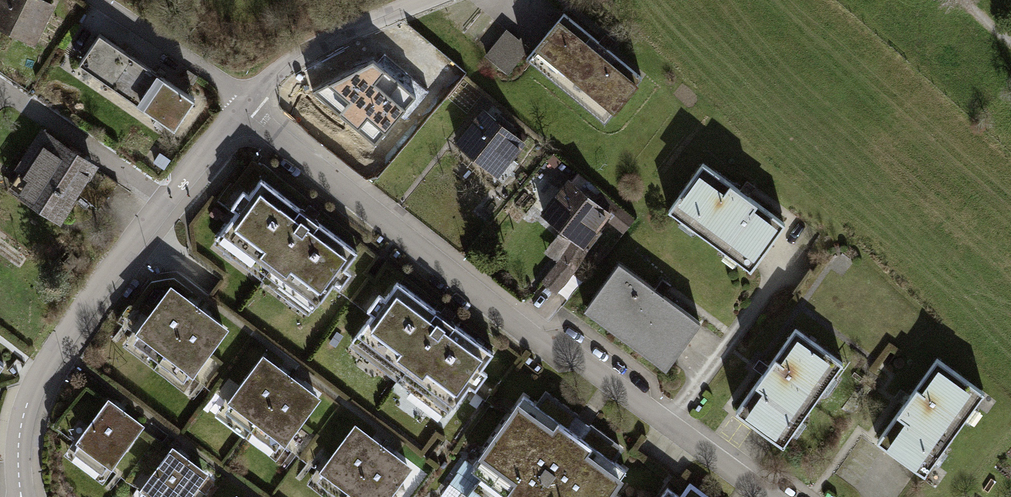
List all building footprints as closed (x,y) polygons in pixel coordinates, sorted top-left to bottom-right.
[(37,49),(57,7),(44,0),(0,0),(0,31),(37,49)] [(531,46),(523,55),(608,124),(643,76),(560,9),(531,46)] [(531,46),(505,26),(481,54),(506,76),(523,55),(531,46)] [(398,34),(369,69),(364,64),(346,89),(374,113),(392,87),(412,106),(442,70),(398,34)] [(99,35),(77,67),(177,135),(197,104),(99,35)] [(483,106),(454,141),(500,176),(528,141),(483,106)] [(20,173),(8,192),(62,227),(100,168),(42,129),(14,170),(20,173)] [(704,161),(670,208),(752,269),(787,220),(704,161)] [(261,173),(213,241),(312,314),(359,247),(261,173)] [(569,176),(538,211),(571,237),(583,247),(605,221),(613,212),(595,198),(569,176)] [(602,190),(595,198),(613,212),(605,221),(626,235),(636,218),(602,190)] [(583,247),(571,237),(560,258),(540,281),(556,294),(577,269),(588,250),(583,247)] [(700,319),(619,260),(584,308),(667,366),(700,319)] [(395,278),(348,344),(447,415),(495,351),(395,278)] [(222,329),(166,285),(131,330),(187,373),(222,329)] [(796,326),(735,410),(785,442),(839,357),(796,326)] [(317,398),(261,354),(226,399),(282,443),(317,398)] [(938,355),(878,438),(926,475),(987,388),(938,355)] [(523,392),(473,463),(484,472),(464,496),(606,496),(627,469),(613,459),(623,446),(544,389),(536,402),(523,392)] [(138,424),(103,396),(67,443),(102,470),(138,424)] [(355,419),(320,464),(362,496),(384,496),(411,463),(355,419)] [(171,444),(134,491),(142,496),(186,496),(206,472),(171,444)] [(665,483),(655,496),(713,496),(690,480),(680,494),(665,483)]
